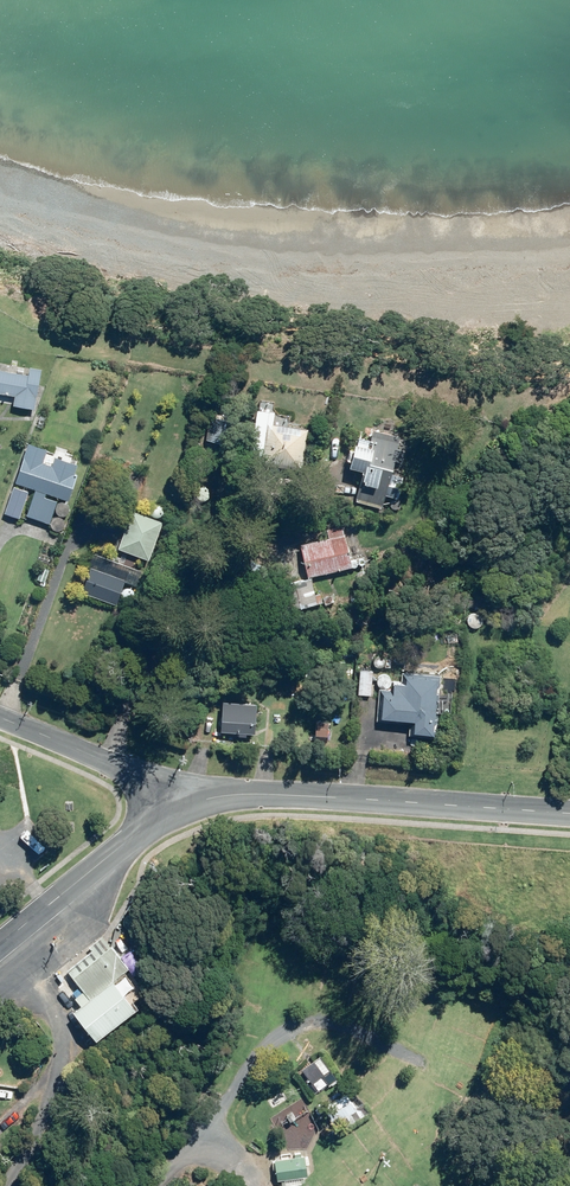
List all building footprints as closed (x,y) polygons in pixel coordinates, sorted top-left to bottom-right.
[(36,409),(42,369),(30,367),(29,375),(0,370),(0,393),(16,395),(15,406),(36,409)] [(211,417),(205,441),(226,445),(231,422),(211,417)] [(301,470),(307,430),(265,424),(259,464),(301,470)] [(400,476),(389,473),(393,461),(400,463),(403,451),(396,449),(399,437),(373,431),(368,450),(352,446),(347,467),(363,471),(355,502),(379,509),(383,494),(395,497),(400,476)] [(30,445),(17,483),(36,489),(27,515),(51,523),(58,502),(46,498),(48,493),(70,501),(79,474),(76,473),(79,466),(56,458),(53,465),(44,463),(48,451),(30,445)] [(14,487),(6,513),(20,518),(29,492),(14,487)] [(133,511),(119,548),(142,557),(135,575),(141,578),(148,559),(150,560),(164,523),(133,511)] [(351,567),(341,526),(297,537),(307,578),(351,567)] [(91,568),(82,592),(117,605),(129,571),(106,563),(103,572),(91,568)] [(45,582),(50,570),(42,567),(38,580),(45,582)] [(310,579),(299,582),(302,596),(313,593),(310,579)] [(356,695),(370,696),(372,672),(358,671),(356,695)] [(378,689),(377,722),(409,724),(409,736),(435,737),(439,677),(403,674),(402,690),(378,689)] [(255,705),(220,702),(218,732),(237,733),(236,737),(245,737),(245,734),(253,735),(255,705)] [(122,925),(123,927),(126,928),(128,928),(130,927),(132,926),(134,924),(134,921),(134,919),(133,917),(131,915),(129,914),(127,914),(125,914),(123,915),(121,917),(121,919),(120,921),(121,923),(122,925)] [(131,943),(133,944),(135,945),(138,945),(140,945),(142,943),(143,941),(144,939),(144,936),(143,934),(141,933),(139,932),(137,931),(135,932),(133,933),(131,934),(130,936),(130,938),(130,940),(131,943)] [(90,1044),(129,1014),(124,1008),(135,1000),(117,977),(122,973),(100,945),(55,980),(71,1000),(67,1003),(73,1010),(67,1015),(90,1044)] [(306,1075),(318,1091),(329,1083),(317,1066),(306,1075)] [(347,1094),(325,1107),(324,1106),(317,1110),(320,1115),(327,1110),(341,1132),(363,1118),(347,1094)] [(279,1181),(307,1177),(305,1157),(277,1160),(279,1181)]
